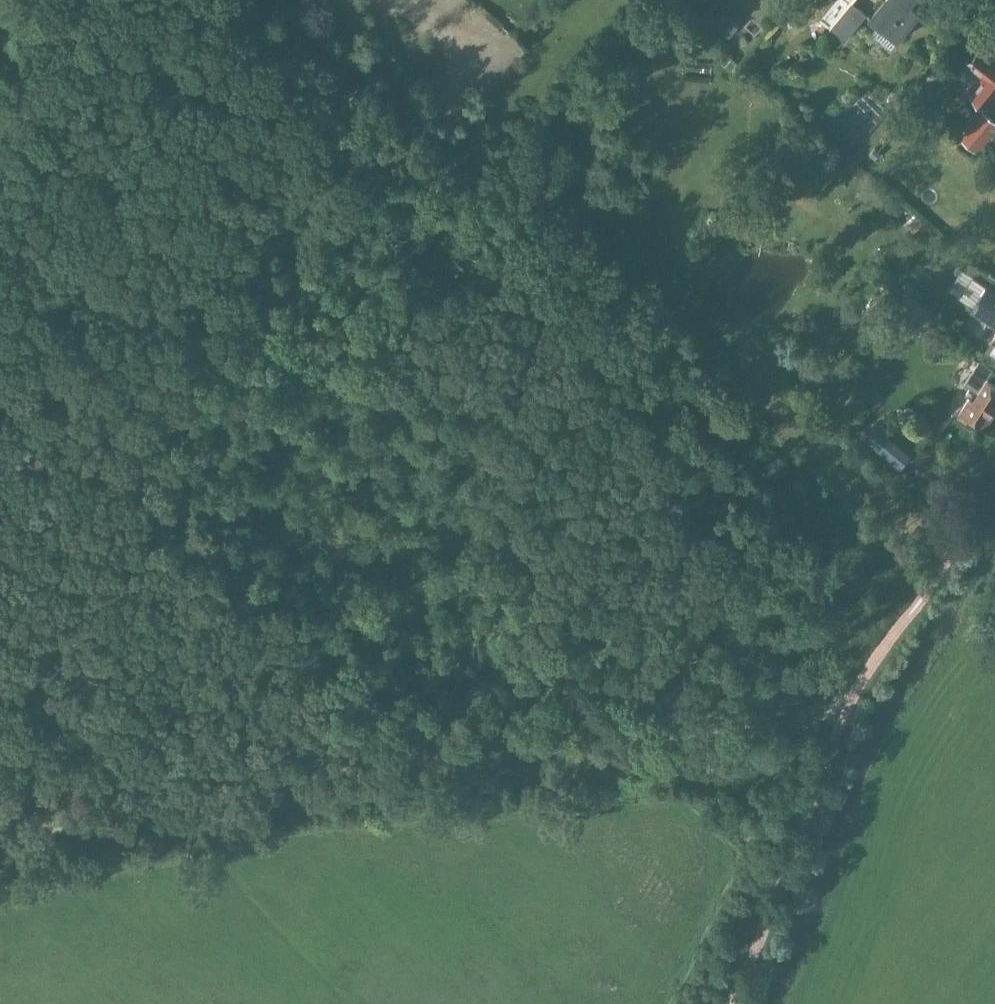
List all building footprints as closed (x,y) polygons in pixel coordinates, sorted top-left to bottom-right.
[(871,17),(881,24),(874,33),(892,48),(898,40),(899,40),(922,13),(912,4),(914,0),(885,0),(871,17)] [(852,2),(831,28),(846,40),(867,15),(852,2)] [(724,13),(714,26),(729,37),(738,25),(724,13)] [(981,47),(969,63),(982,74),(968,92),(988,109),(994,100),(994,58),(981,47)] [(893,90),(883,100),(892,108),(901,97),(893,90)] [(983,112),(967,131),(980,141),(994,123),(994,122),(983,112)] [(948,288),(960,296),(959,297),(974,308),(991,319),(987,328),(987,332),(988,335),(990,338),(994,341),(987,351),(994,358),(994,292),(988,287),(973,277),(974,275),(962,268),(948,288)] [(853,326),(867,338),(902,297),(889,285),(864,313),(853,326)] [(983,359),(959,344),(939,374),(972,395),(959,414),(967,420),(971,415),(986,426),(994,412),(994,411),(992,409),(994,404),(994,382),(976,370),(983,359)] [(816,373),(803,370),(801,379),(814,381),(816,373)] [(882,422),(866,442),(898,469),(915,449),(882,422)]
